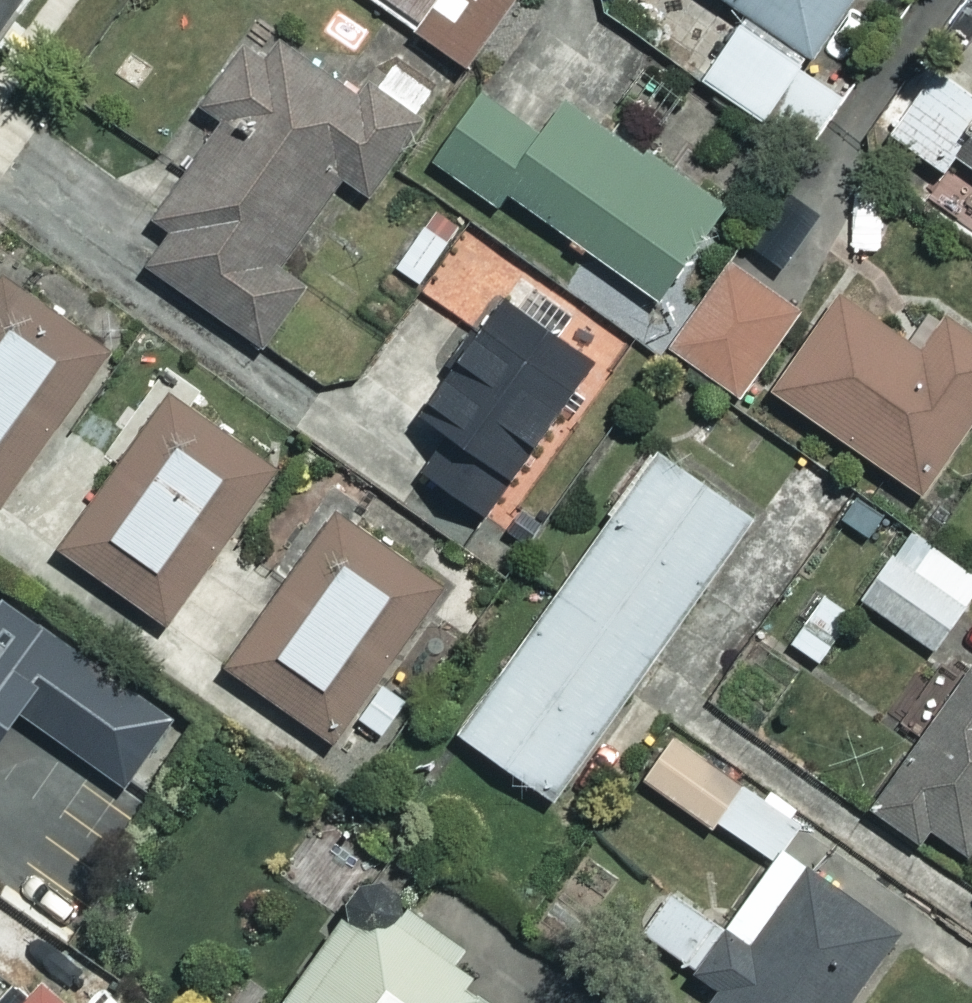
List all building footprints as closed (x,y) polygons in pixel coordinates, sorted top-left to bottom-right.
[(466,65),(513,0),(375,0),(466,65)] [(744,14),(701,78),(809,150),(848,92),(805,63),(848,0),(724,0),(744,14)] [(366,100),(255,23),(200,103),(220,116),(152,214),(170,226),(144,263),(306,374),(358,298),(286,247),(338,172),(367,192),(436,92),(392,62),(366,100)] [(933,67),(887,131),(941,171),(954,155),(971,168),(971,96),(933,67)] [(542,132),(477,85),(426,156),(496,206),(506,192),(654,298),(721,205),(568,96),(542,132)] [(795,309),(727,260),(668,343),(736,392),(795,309)] [(0,264),(0,504),(113,342),(0,264)] [(835,291),(768,385),(914,490),(971,409),(971,336),(942,315),(917,349),(835,291)] [(587,355),(499,293),(415,412),(445,433),(419,470),(477,511),(587,355)] [(276,462),(166,385),(54,545),(165,622),(276,462)] [(743,508),(648,447),(461,736),(556,798),(743,508)] [(446,584),(293,481),(247,549),(282,572),(221,663),(335,740),(349,719),(375,737),(401,697),(380,682),(446,584)] [(909,529),(860,597),(931,648),(971,592),(971,575),(909,529)] [(851,610),(820,591),(789,643),(820,661),(851,610)] [(37,725),(79,666),(0,609),(0,698),(37,725)] [(967,856),(971,848),(971,668),(963,661),(866,804),(920,841),(928,829),(967,856)] [(695,970),(718,985),(707,1002),(841,1002),(893,923),(774,845),(720,927),(695,970)] [(695,970),(720,927),(665,891),(638,933),(695,970)] [(277,996),(287,1002),(487,1002),(459,982),(477,958),(400,901),(376,933),(342,908),(277,996)] [(36,978),(12,1002),(63,1002),(36,978)]
